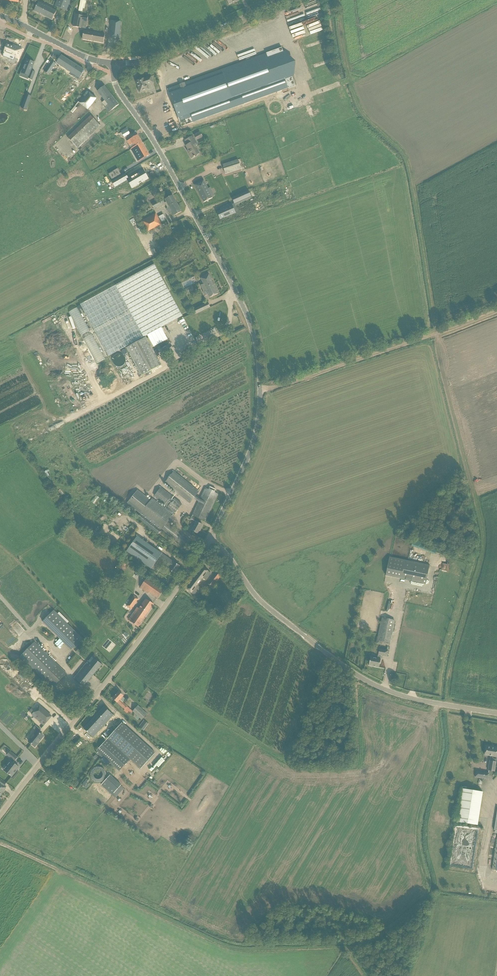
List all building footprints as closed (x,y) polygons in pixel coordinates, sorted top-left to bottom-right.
[(55,6),(67,11),(71,0),(57,0),(55,6)] [(39,2),(36,7),(34,11),(52,20),(57,11),(39,2)] [(75,14),(73,27),(81,28),(82,21),(87,21),(88,17),(75,14)] [(112,27),(110,37),(119,39),(122,22),(111,20),(110,27),(112,27)] [(84,32),(82,39),(103,43),(104,38),(105,34),(84,31),(84,32)] [(4,51),(2,55),(3,55),(9,57),(10,55),(18,58),(22,49),(14,45),(14,46),(7,43),(4,51)] [(259,56),(168,89),(181,127),(273,94),(288,88),(288,89),(295,86),(292,76),(290,77),(289,73),(290,72),(291,70),(292,68),(292,66),(292,64),(291,62),(290,60),(289,59),(287,58),(285,57),(283,57),(282,54),(284,53),(282,47),(266,53),(259,56)] [(57,63),(55,66),(63,71),(64,69),(73,75),(72,77),(74,78),(78,81),(82,75),(84,71),(72,63),(61,56),(58,60),(56,63),(57,63)] [(24,65),(21,73),(29,76),(28,78),(29,78),(32,80),(35,72),(31,71),(30,70),(31,68),(32,68),(35,62),(27,59),(25,65),(24,64),(24,65)] [(51,61),(44,71),(44,72),(49,74),(56,64),(51,61)] [(144,78),(136,81),(139,90),(140,90),(141,92),(149,89),(148,89),(147,86),(154,83),(152,76),(148,78),(145,79),(144,78)] [(119,105),(104,86),(97,91),(108,105),(105,107),(109,112),(119,105)] [(87,91),(78,102),(88,110),(91,105),(96,98),(87,91)] [(91,116),(68,138),(77,148),(101,126),(91,116)] [(137,135),(127,141),(130,145),(132,144),(134,147),(142,143),(137,135)] [(193,136),(185,141),(188,145),(186,146),(190,153),(189,154),(192,158),(199,154),(195,146),(197,146),(196,144),(194,145),(193,142),(195,141),(193,136)] [(131,149),(132,149),(136,156),(137,155),(140,160),(144,158),(143,157),(145,156),(145,157),(149,155),(142,143),(134,147),(131,149)] [(238,159),(222,164),(225,174),(241,169),(238,159)] [(144,170),(131,178),(136,186),(148,179),(144,170)] [(115,171),(109,174),(112,179),(118,176),(115,171)] [(125,174),(112,181),(115,187),(128,179),(125,174)] [(203,180),(195,185),(203,202),(212,197),(207,189),(208,189),(203,180)] [(248,190),(237,195),(240,201),(251,196),(248,190)] [(181,212),(173,195),(165,199),(174,216),(181,212)] [(154,208),(165,203),(162,198),(151,204),(154,208)] [(221,210),(217,212),(220,219),(226,217),(232,214),(230,209),(233,208),(232,205),(231,203),(223,207),(223,209),(221,210)] [(161,224),(156,213),(141,220),(146,231),(161,224)] [(154,264),(80,304),(108,356),(182,316),(154,264)] [(208,294),(210,297),(218,294),(209,274),(200,277),(206,290),(203,292),(205,296),(208,294)] [(191,279),(182,283),(184,288),(193,283),(191,279)] [(210,307),(208,303),(194,309),(196,314),(210,307)] [(90,331),(77,307),(68,311),(81,335),(90,331)] [(105,359),(91,334),(83,339),(97,363),(105,359)] [(146,337),(126,348),(141,376),(161,365),(157,357),(154,352),(146,337)] [(119,367),(122,366),(124,365),(125,364),(126,362),(126,359),(125,357),(124,355),(121,354),(119,354),(116,355),(114,356),(113,359),(113,361),(114,364),(116,366),(119,367)] [(164,483),(175,492),(174,494),(178,497),(179,495),(190,503),(199,492),(174,471),(164,483)] [(152,498),(150,500),(138,490),(127,503),(140,513),(137,517),(158,534),(161,530),(185,549),(183,551),(186,553),(189,550),(186,547),(191,541),(167,522),(173,516),(173,515),(175,512),(175,513),(182,504),(161,487),(154,496),(167,506),(165,508),(152,498)] [(192,530),(193,531),(197,533),(200,528),(201,529),(203,525),(200,523),(202,520),(205,521),(218,494),(205,488),(190,519),(196,522),(192,530)] [(158,559),(167,565),(170,568),(169,570),(174,574),(180,566),(174,562),(173,563),(169,560),(170,559),(137,536),(126,551),(151,569),(158,559)] [(412,546),(436,553),(438,546),(414,539),(412,546)] [(386,576),(426,584),(430,565),(390,557),(386,576)] [(203,567),(186,588),(195,595),(201,587),(198,586),(203,579),(206,581),(211,573),(203,567)] [(212,588),(220,577),(222,574),(218,571),(207,584),(212,588)] [(147,579),(143,584),(140,588),(148,593),(149,592),(158,598),(163,590),(147,579)] [(126,606),(131,609),(138,599),(133,596),(126,606)] [(128,620),(134,624),(138,627),(154,604),(146,599),(139,609),(137,607),(128,620)] [(42,622),(71,650),(83,638),(54,610),(42,622)] [(382,618),(378,636),(377,636),(376,644),(382,645),(382,641),(390,643),(394,620),(382,618)] [(20,656),(43,678),(52,688),(66,674),(57,664),(34,642),(20,656)] [(370,657),(370,660),(369,665),(379,667),(381,656),(387,657),(388,652),(388,651),(379,649),(378,655),(377,659),(370,657)] [(74,678),(80,683),(84,686),(102,664),(93,657),(89,662),(88,661),(74,678)] [(118,692),(113,698),(117,703),(118,702),(125,709),(124,710),(127,713),(128,713),(130,714),(133,711),(123,702),(126,699),(123,697),(123,696),(118,692)] [(46,712),(46,711),(37,704),(29,713),(32,715),(34,712),(40,718),(38,720),(41,723),(43,720),(39,716),(44,711),(46,712)] [(138,706),(133,712),(141,720),(147,714),(138,706)] [(104,707),(84,729),(93,737),(113,715),(104,707)] [(144,730),(149,723),(144,720),(139,727),(144,730)] [(155,754),(122,723),(107,739),(140,769),(155,754)] [(28,742),(35,747),(43,736),(39,733),(41,730),(36,726),(34,728),(37,731),(28,742)] [(129,759),(107,739),(96,750),(98,752),(97,753),(101,757),(102,756),(119,771),(129,759)] [(485,751),(484,755),(493,756),(492,761),(490,761),(488,770),(495,771),(496,762),(496,757),(496,756),(496,747),(494,747),(491,747),(492,747),(486,746),(485,751)] [(18,757),(10,751),(7,755),(15,761),(18,757)] [(103,757),(101,760),(107,766),(110,763),(103,757)] [(9,768),(6,772),(12,777),(17,771),(16,770),(18,768),(19,768),(11,761),(7,767),(9,768)] [(475,777),(489,779),(490,773),(476,771),(475,777)] [(117,790),(106,780),(101,785),(112,795),(117,790)] [(463,789),(459,813),(458,822),(477,825),(482,792),(463,789)]
